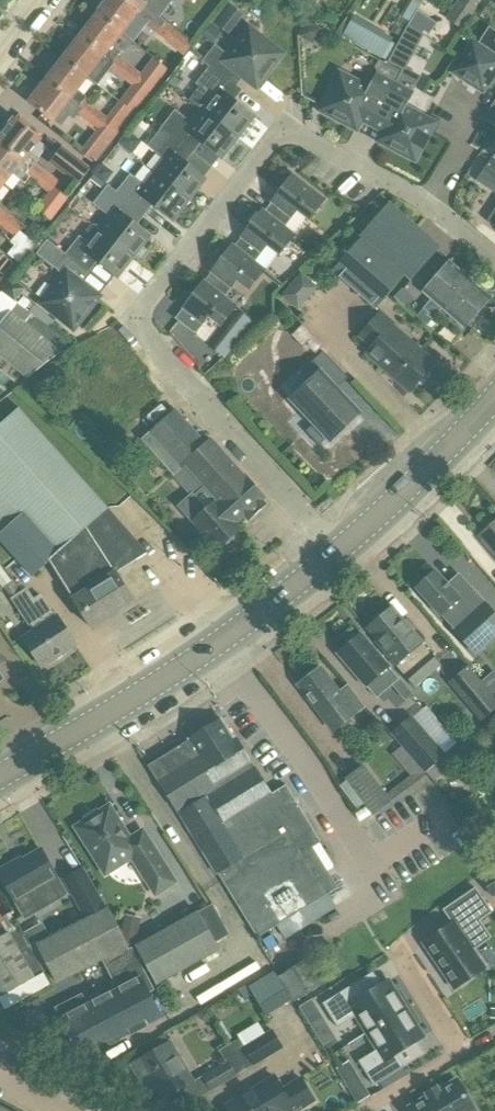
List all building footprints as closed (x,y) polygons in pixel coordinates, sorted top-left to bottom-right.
[(97,14),(122,34),(131,23),(140,30),(145,24),(155,32),(159,27),(161,29),(166,23),(163,21),(158,17),(153,13),(148,18),(140,12),(125,0),(108,0),(97,14)] [(140,12),(148,18),(153,13),(158,17),(172,0),(125,0),(140,12)] [(447,19),(462,29),(473,12),(481,0),(460,0),(447,19)] [(473,12),(486,20),(494,7),(494,0),(481,0),(473,12)] [(97,14),(80,36),(105,55),(114,62),(111,69),(120,76),(124,71),(127,73),(131,68),(119,58),(123,52),(113,45),(122,34),(97,14)] [(357,14),(345,35),(384,57),(396,36),(357,14)] [(159,27),(155,32),(168,42),(168,43),(177,32),(166,23),(161,29),(159,27)] [(220,33),(209,24),(201,35),(211,43),(220,33)] [(407,26),(388,62),(402,70),(403,69),(405,70),(406,68),(410,60),(408,54),(418,37),(424,35),(407,26)] [(480,42),(494,51),(494,29),(490,26),(480,42)] [(215,45),(202,62),(209,67),(231,81),(239,72),(256,86),(280,55),(249,30),(231,54),(227,54),(215,45)] [(63,58),(88,77),(98,85),(111,69),(114,62),(105,55),(80,36),(63,58)] [(454,72),(483,92),(494,73),(494,58),(473,43),(454,72)] [(86,99),(77,92),(88,77),(63,58),(62,59),(57,56),(49,67),(53,70),(46,80),(80,106),(76,112),(86,120),(90,115),(92,117),(97,111),(84,101),(86,99)] [(340,75),(322,110),(360,130),(363,124),(371,129),(395,84),(401,72),(380,61),(377,67),(377,75),(371,87),(366,89),(340,75)] [(200,87),(190,101),(204,111),(238,138),(254,118),(234,101),(242,90),(231,81),(209,67),(196,84),(200,87)] [(124,71),(120,76),(134,87),(142,76),(131,68),(127,73),(124,71)] [(46,80),(28,102),(53,122),(55,120),(61,125),(70,114),(73,116),(76,112),(80,106),(46,80)] [(395,84),(371,129),(380,133),(377,139),(380,141),(415,159),(433,124),(407,110),(406,106),(412,93),(395,84)] [(175,110),(161,129),(169,136),(193,153),(201,143),(222,159),(238,138),(204,111),(193,125),(175,110)] [(90,115),(86,120),(99,131),(108,120),(97,111),(92,117),(90,115)] [(0,138),(0,145),(41,178),(43,179),(47,174),(34,164),(39,158),(30,151),(39,140),(37,138),(41,133),(20,116),(16,121),(14,120),(0,138)] [(161,129),(147,146),(156,153),(165,160),(155,173),(189,200),(206,180),(203,178),(185,164),(193,153),(169,136),(161,129)] [(5,184),(12,174),(24,184),(30,177),(38,183),(41,178),(0,145),(0,181),(5,184)] [(62,148),(51,163),(78,184),(89,169),(62,148)] [(481,175),(494,185),(494,163),(491,161),(481,175)] [(130,175),(117,192),(137,211),(144,216),(153,205),(173,221),(189,200),(155,173),(145,187),(130,175)] [(41,178),(38,183),(50,193),(55,187),(59,183),(47,174),(43,179),(41,178)] [(272,202),(265,212),(284,227),(297,210),(309,220),(324,200),(293,175),(272,202)] [(108,185),(93,204),(110,217),(99,230),(134,257),(150,236),(129,220),(137,211),(117,192),(108,185)] [(50,193),(47,197),(60,207),(68,197),(55,187),(50,193)] [(363,238),(334,271),(375,308),(404,275),(410,281),(439,248),(390,204),(361,237),(363,238)] [(3,227),(7,222),(13,217),(0,208),(0,224),(3,227)] [(242,237),(234,247),(253,261),(266,245),(279,255),(294,235),(284,227),(265,212),(263,210),(242,237)] [(7,222),(3,227),(16,237),(24,226),(13,217),(7,222)] [(44,231),(33,223),(24,235),(35,243),(44,231)] [(80,236),(65,255),(88,273),(97,262),(118,278),(134,257),(99,230),(89,244),(80,236)] [(30,255),(38,245),(35,243),(24,235),(20,232),(16,237),(12,242),(16,244),(30,255)] [(47,241),(37,254),(59,271),(60,269),(66,273),(42,303),(73,328),(98,297),(80,283),(88,273),(65,255),(47,241)] [(212,272),(204,281),(223,296),(236,280),(249,290),(264,270),(253,261),(234,247),(232,245),(212,272)] [(440,273),(423,293),(432,301),(426,307),(436,316),(442,309),(464,329),(490,299),(462,273),(449,262),(440,273)] [(314,276),(292,297),(307,313),(330,293),(314,276)] [(204,281),(175,318),(194,334),(208,316),(220,326),(236,306),(223,296),(204,281)] [(405,307),(406,306),(413,298),(403,289),(395,298),(405,307)] [(0,326),(0,355),(28,377),(60,352),(24,323),(31,314),(30,313),(18,304),(11,312),(3,322),(0,326)] [(380,313),(360,336),(372,347),(367,354),(409,391),(434,363),(392,327),(393,325),(380,313)] [(303,325),(292,335),(307,352),(310,349),(315,354),(323,346),(303,325)] [(313,381),(293,399),(314,422),(306,431),(319,445),(328,437),(330,439),(358,414),(335,389),(348,378),(323,352),(303,370),(313,381)] [(0,427),(0,540),(32,576),(48,562),(92,628),(154,589),(136,559),(146,553),(19,410),(0,427)] [(175,410),(143,440),(174,475),(185,465),(205,487),(217,500),(215,502),(235,524),(264,498),(244,475),(210,439),(206,443),(175,410)] [(192,495),(179,506),(208,537),(219,549),(240,529),(235,524),(215,502),(217,500),(205,487),(194,497),(192,495)] [(479,536),(494,556),(494,522),(479,536)] [(457,577),(479,605),(494,593),(494,585),(477,562),(457,577)] [(9,593),(23,587),(15,567),(1,573),(9,593)] [(416,588),(440,615),(448,623),(475,653),(494,635),(494,617),(483,603),(470,615),(457,600),(459,598),(435,572),(416,588)] [(27,589),(12,600),(34,632),(24,638),(43,667),(76,645),(57,616),(55,617),(41,596),(35,600),(27,589)] [(391,607),(368,628),(371,632),(388,651),(385,654),(414,687),(439,665),(391,607)] [(360,635),(338,654),(365,686),(376,698),(391,685),(398,678),(388,667),(375,652),(363,638),(360,635)] [(321,668),(298,685),(322,715),(334,730),(355,714),(365,707),(347,683),(338,690),(321,668)] [(449,684),(480,721),(494,708),(494,702),(493,700),(467,668),(449,684)] [(411,715),(391,733),(394,736),(402,745),(403,746),(406,750),(421,767),(423,770),(426,773),(427,772),(446,755),(444,753),(413,717),(411,715)] [(225,726),(153,771),(217,874),(258,938),(339,887),(329,871),(336,867),(321,843),(299,808),(285,785),(271,794),(235,735),(232,737),(225,726)] [(365,766),(348,779),(374,814),(392,801),(365,766)] [(109,807),(77,827),(106,872),(131,856),(156,895),(176,882),(151,842),(137,851),(109,807)] [(10,914),(31,948),(38,944),(64,930),(64,929),(83,918),(84,920),(107,908),(84,871),(69,880),(80,897),(72,902),(56,876),(42,850),(18,864),(15,861),(0,870),(0,875),(19,908),(10,914)] [(480,878),(492,896),(494,893),(494,867),(480,878)] [(476,889),(444,910),(452,924),(423,944),(453,989),(484,969),(461,934),(492,913),(476,889)] [(128,946),(107,908),(84,920),(64,930),(38,944),(58,983),(102,960),(111,955),(128,946)] [(218,949),(197,911),(136,945),(137,947),(135,948),(140,958),(142,957),(157,983),(218,949)] [(4,996),(0,998),(0,1000),(6,1010),(52,984),(45,972),(31,948),(10,914),(0,919),(0,918),(0,990),(4,996)] [(155,990),(139,959),(140,958),(135,948),(133,950),(132,947),(112,958),(111,955),(102,960),(117,990),(60,1019),(80,1055),(119,1034),(121,1037),(163,1015),(155,999),(150,1002),(146,994),(155,990)] [(309,962),(282,979),(296,1003),(323,987),(309,962)] [(367,1033),(409,1006),(399,990),(396,992),(388,981),(362,997),(354,984),(323,1004),(338,1028),(356,1016),(367,1033)] [(300,1009),(316,1035),(327,1028),(312,1002),(300,1009)] [(420,1022),(409,1006),(367,1033),(377,1050),(359,1061),(374,1086),(405,1066),(397,1053),(423,1036),(416,1025),(420,1022)] [(209,1022),(215,1018),(208,1007),(196,1014),(200,1020),(209,1022)] [(240,1039),(231,1045),(246,1069),(254,1064),(283,1047),(272,1031),(266,1034),(245,1047),(240,1039)] [(309,1053),(328,1070),(339,1057),(321,1040),(309,1053)] [(169,1042),(131,1065),(146,1089),(161,1080),(170,1095),(193,1081),(169,1042)] [(246,1069),(231,1045),(220,1051),(227,1063),(203,1077),(211,1090),(246,1069)] [(366,1090),(357,1075),(345,1082),(355,1097),(366,1090)] [(231,1110),(297,1110),(314,1101),(301,1079),(282,1090),(275,1077),(227,1105),(231,1110)] [(409,1107),(412,1110),(475,1110),(457,1080),(409,1107)]
